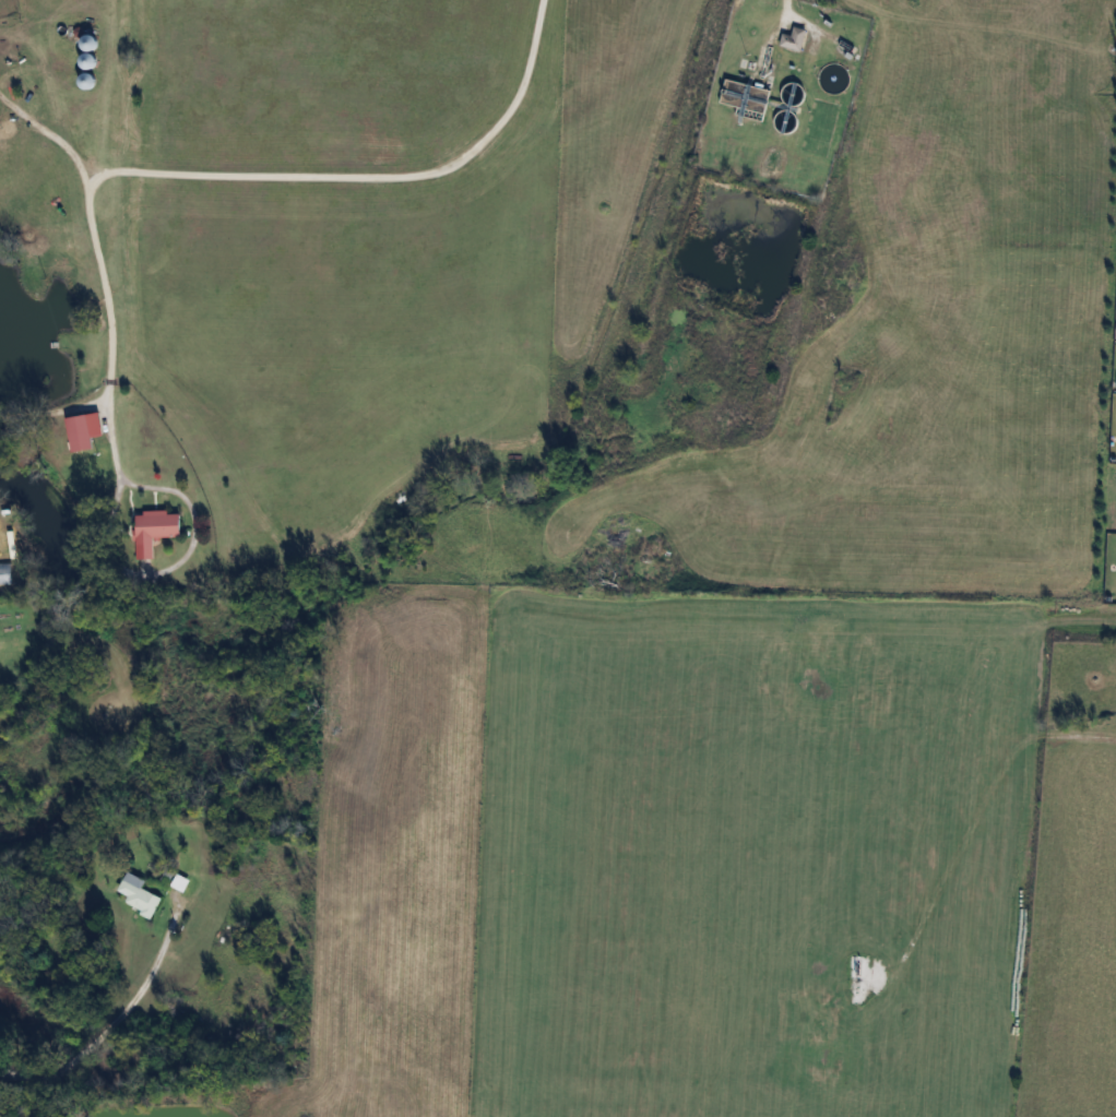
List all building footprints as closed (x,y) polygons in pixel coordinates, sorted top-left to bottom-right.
[(792,35),(783,33),(780,46),(802,51),(807,29),(794,26),(792,35)] [(85,55),(84,67),(96,68),(96,55),(85,55)] [(82,77),(85,89),(96,87),(93,74),(82,77)] [(72,450),(93,448),(90,414),(69,416),(72,450)] [(182,537),(181,511),(137,511),(137,559),(155,558),(155,537),(182,537)] [(153,918),(163,898),(143,888),(147,880),(129,871),(119,891),(129,896),(125,903),(153,918)]
